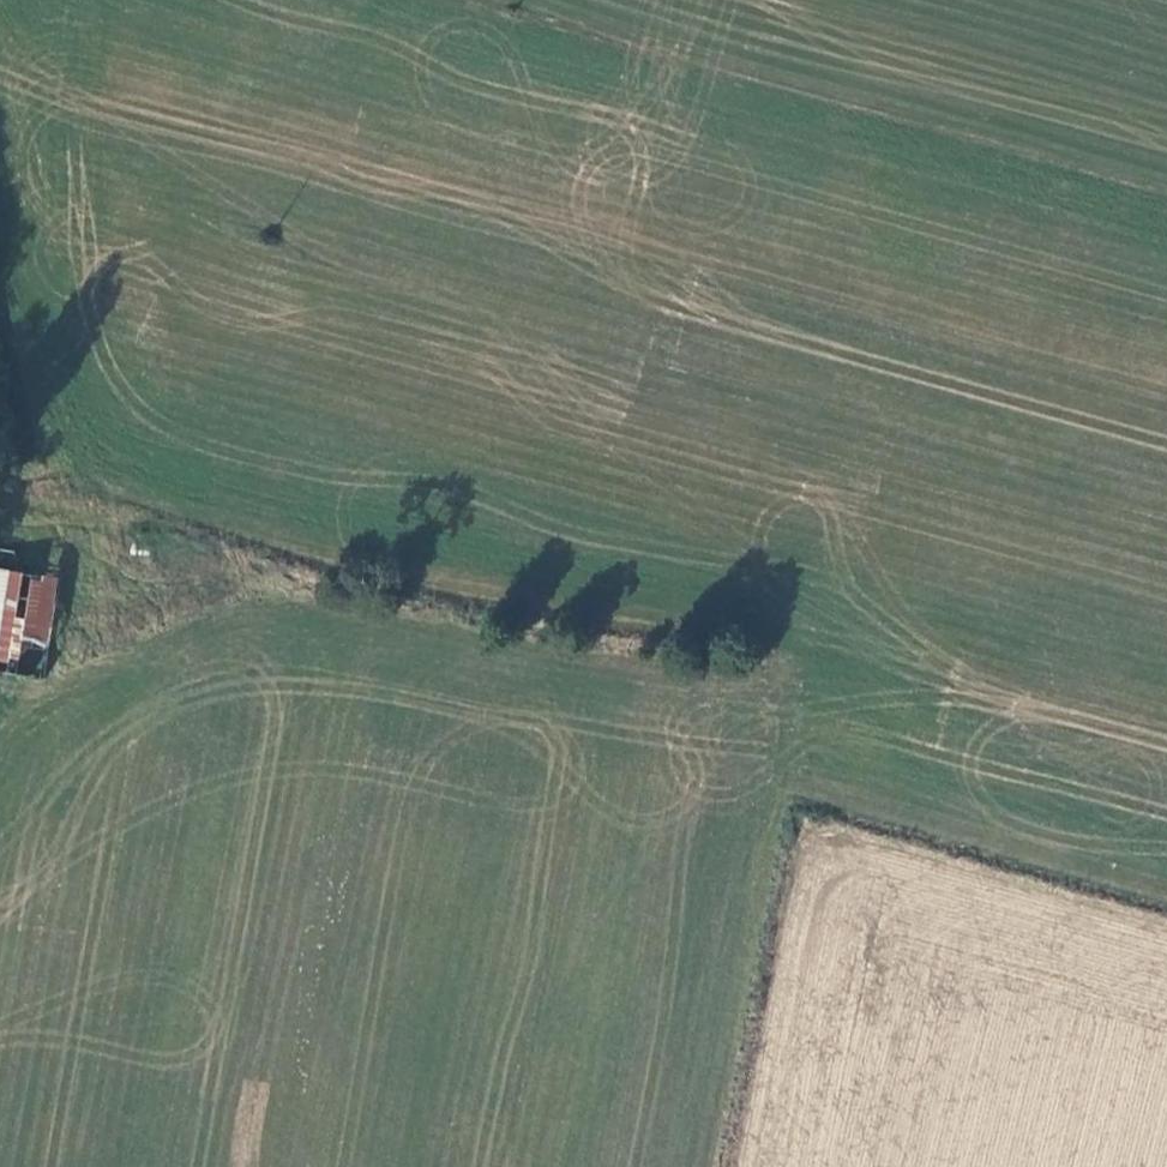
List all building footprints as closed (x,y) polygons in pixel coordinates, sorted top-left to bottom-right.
[(0,573),(0,678),(35,685),(56,584),(0,573)]
